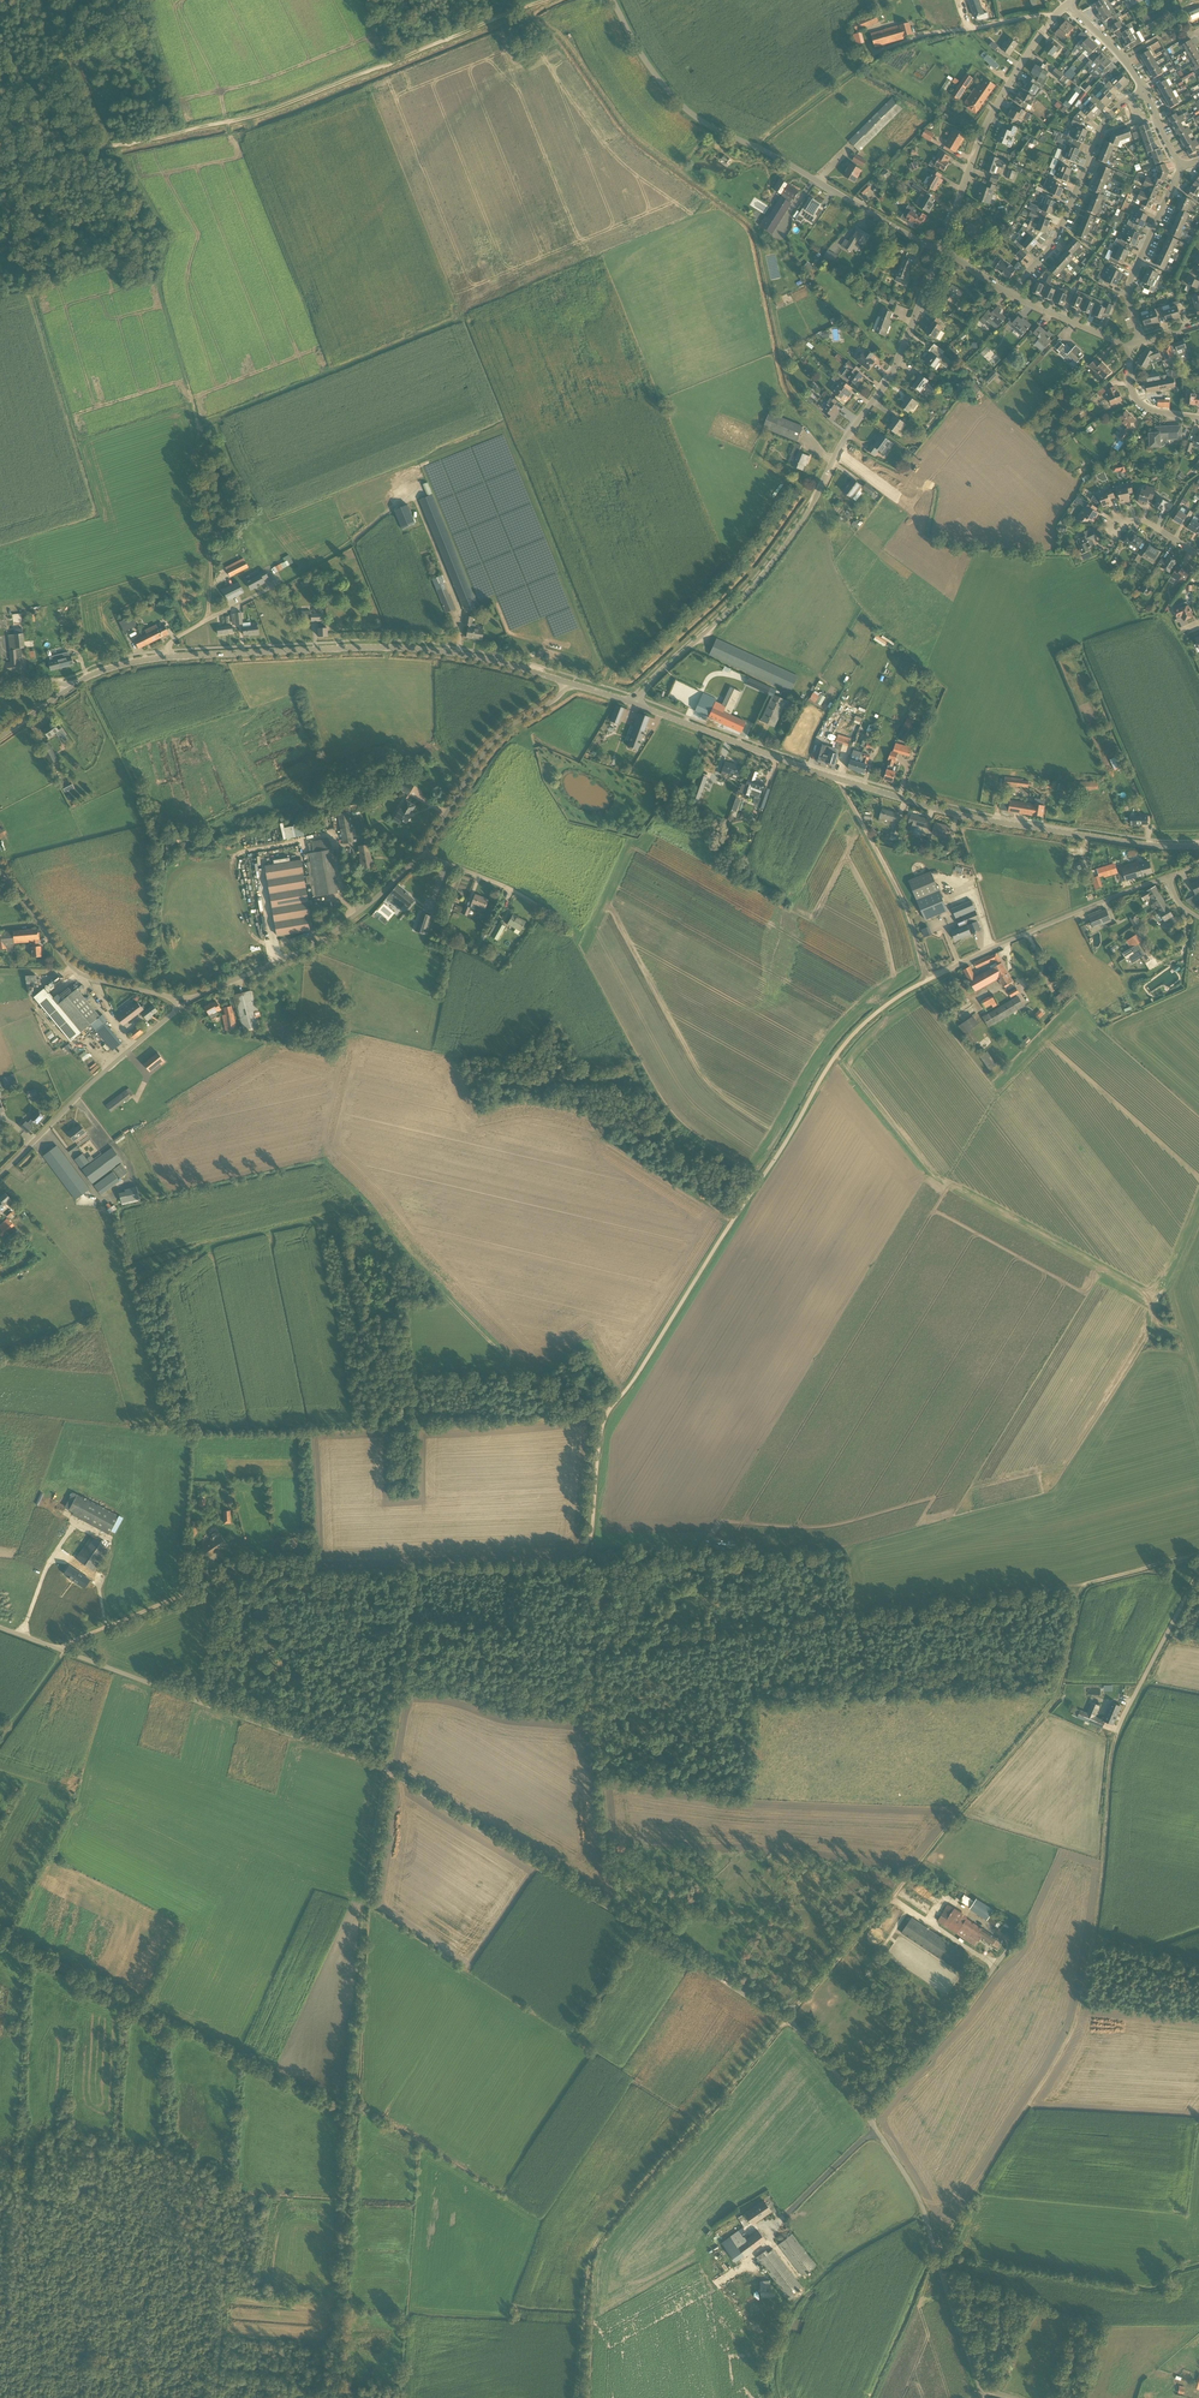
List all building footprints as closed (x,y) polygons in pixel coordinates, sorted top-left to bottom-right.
[(975,17),(977,17),(978,21),(989,19),(988,13),(984,14),(979,0),(969,0),(975,17)] [(1110,3),(1108,0),(1107,0),(1106,0),(1098,0),(1099,2),(1091,6),(1093,9),(1096,7),(1098,10),(1110,3)] [(1097,15),(1098,17),(1113,9),(1110,3),(1098,10),(1099,13),(1097,15)] [(1189,12),(1193,20),(1198,17),(1198,8),(1189,12)] [(1111,22),(1117,19),(1119,17),(1122,16),(1120,12),(1117,14),(1113,9),(1098,17),(1099,20),(1102,19),(1104,22),(1109,19),(1111,22)] [(853,23),(857,32),(883,21),(879,12),(853,23)] [(1126,26),(1124,22),(1120,24),(1117,19),(1111,22),(1112,26),(1108,28),(1109,31),(1112,29),(1114,33),(1116,32),(1126,26)] [(1055,34),(1064,41),(1067,37),(1064,35),(1066,33),(1068,35),(1074,28),(1066,21),(1060,28),(1061,28),(1059,30),(1058,30),(1055,34)] [(875,47),(904,39),(903,37),(912,34),(909,23),(871,34),(875,47)] [(1126,26),(1116,32),(1120,38),(1122,37),(1124,40),(1132,35),(1130,30),(1132,28),(1129,24),(1126,26)] [(853,34),(855,39),(856,45),(863,43),(860,32),(853,34)] [(1075,39),(1079,42),(1082,40),(1082,39),(1086,35),(1082,32),(1075,39)] [(1132,35),(1124,40),(1126,43),(1123,44),(1125,47),(1129,45),(1132,48),(1142,42),(1136,33),(1132,35)] [(1010,38),(1002,50),(1010,56),(1013,50),(1017,44),(1018,44),(1019,45),(1017,43),(1014,41),(1017,37),(1013,34),(1010,38)] [(1077,45),(1072,52),(1074,54),(1078,50),(1082,54),(1086,50),(1093,42),(1088,38),(1085,41),(1084,42),(1082,40),(1079,42),(1077,45)] [(1195,46),(1191,40),(1180,46),(1182,49),(1185,48),(1186,51),(1195,46)] [(1046,45),(1047,46),(1044,50),(1052,56),(1056,51),(1058,53),(1062,48),(1054,41),(1052,44),(1049,41),(1046,45)] [(992,42),(989,45),(995,50),(998,47),(993,42),(992,42)] [(1090,61),(1095,55),(1093,53),(1098,47),(1093,42),(1086,50),(1090,55),(1087,58),(1090,61)] [(1195,46),(1186,51),(1188,54),(1186,55),(1187,58),(1198,52),(1195,46)] [(1140,60),(1142,63),(1152,56),(1149,51),(1150,50),(1149,48),(1147,49),(1148,51),(1141,55),(1142,59),(1140,60)] [(1198,60),(1198,53),(1198,52),(1187,58),(1189,61),(1192,60),(1193,63),(1198,60)] [(1090,61),(1088,63),(1095,70),(1106,58),(1102,54),(1101,54),(1098,58),(1095,55),(1090,61)] [(1152,56),(1142,63),(1143,66),(1146,64),(1147,67),(1156,62),(1152,56)] [(1106,58),(1095,70),(1103,77),(1105,75),(1109,71),(1110,69),(1108,67),(1111,63),(1106,58)] [(988,61),(985,65),(997,74),(1001,70),(988,61)] [(1146,71),(1148,74),(1159,68),(1156,62),(1147,67),(1149,70),(1146,71)] [(1041,63),(1038,67),(1035,65),(1031,73),(1039,77),(1043,70),(1046,66),(1041,63)] [(1051,74),(1060,81),(1060,80),(1064,76),(1064,75),(1056,68),(1051,74)] [(1067,72),(1065,74),(1067,76),(1068,77),(1071,80),(1077,74),(1074,71),(1071,68),(1070,68),(1067,72)] [(1162,74),(1159,68),(1148,74),(1150,77),(1152,76),(1154,79),(1162,74)] [(1121,74),(1117,79),(1125,87),(1130,82),(1121,74)] [(1120,92),(1125,87),(1117,79),(1114,76),(1107,84),(1112,88),(1114,86),(1120,92)] [(1041,87),(1039,84),(1034,81),(1035,80),(1029,77),(1025,83),(1026,84),(1023,89),(1033,95),(1035,91),(1039,93),(1042,90),(1040,88),(1041,87)] [(964,79),(960,85),(966,89),(970,83),(964,79)] [(975,96),(984,102),(996,86),(986,79),(975,96)] [(1158,92),(1169,86),(1166,80),(1157,85),(1159,88),(1157,90),(1158,92)] [(1083,88),(1087,92),(1088,93),(1091,89),(1086,84),(1083,88)] [(1109,91),(1112,88),(1107,84),(1104,87),(1107,89),(1103,94),(1111,102),(1116,97),(1109,91)] [(966,89),(960,85),(955,91),(962,95),(966,89)] [(1164,97),(1173,92),(1169,86),(1158,92),(1160,95),(1162,94),(1164,97)] [(1077,87),(1064,104),(1068,108),(1069,108),(1071,105),(1082,91),(1077,87)] [(1165,104),(1176,98),(1173,92),(1164,97),(1166,100),(1163,101),(1165,104)] [(975,96),(972,93),(968,99),(971,101),(967,107),(976,114),(984,102),(975,96)] [(1107,107),(1111,102),(1103,94),(1098,99),(1095,96),(1092,98),(1099,104),(1101,102),(1107,107)] [(1029,95),(1028,95),(1026,99),(1019,95),(1018,97),(1017,96),(1016,99),(1016,100),(1015,102),(1026,108),(1028,104),(1031,106),(1033,101),(1035,99),(1029,95)] [(1176,98),(1165,104),(1166,107),(1169,105),(1171,108),(1183,101),(1180,96),(1176,98)] [(859,152),(904,107),(894,97),(849,141),(859,152)] [(1092,98),(1086,106),(1097,117),(1102,112),(1096,107),(1099,104),(1092,98)] [(1092,121),(1097,117),(1086,106),(1078,113),(1085,120),(1086,119),(1088,120),(1089,121),(1090,120),(1092,121)] [(1032,115),(1027,112),(1017,107),(1015,111),(1011,109),(1007,116),(1011,119),(1015,122),(1016,121),(1017,122),(1019,118),(1022,120),(1023,118),(1027,121),(1029,120),(1032,115)] [(1183,118),(1186,116),(1185,113),(1183,114),(1184,114),(1182,115),(1178,117),(1176,114),(1168,118),(1170,122),(1171,122),(1173,124),(1183,118)] [(1072,127),(1070,131),(1071,131),(1085,137),(1088,131),(1080,128),(1082,121),(1074,118),(1072,123),(1074,124),(1073,127),(1072,127)] [(1173,127),(1175,131),(1183,126),(1181,123),(1185,121),(1183,118),(1173,124),(1174,126),(1173,127)] [(1137,132),(1138,135),(1150,131),(1148,124),(1139,127),(1140,131),(1137,132)] [(1011,135),(1014,136),(1017,128),(1010,125),(1008,131),(1003,129),(1000,136),(999,135),(997,141),(1011,146),(1013,141),(1009,139),(1011,135)] [(1183,126),(1175,131),(1177,135),(1178,134),(1180,136),(1190,130),(1189,127),(1185,129),(1183,126)] [(1129,128),(1122,130),(1125,139),(1129,138),(1130,141),(1133,140),(1129,128)] [(928,135),(928,136),(932,138),(934,133),(931,131),(930,132),(926,129),(924,133),(926,134),(928,135)] [(945,146),(955,152),(966,135),(956,130),(952,138),(950,137),(945,146)] [(1122,130),(1113,133),(1120,141),(1125,139),(1122,130)] [(1180,139),(1182,143),(1190,139),(1188,135),(1192,133),(1190,130),(1180,136),(1181,139),(1180,139)] [(1083,143),(1085,137),(1071,131),(1069,137),(1063,134),(1060,133),(1058,137),(1061,139),(1070,142),(1072,139),(1083,143)] [(1153,137),(1150,131),(1138,135),(1139,138),(1142,137),(1143,140),(1153,137)] [(1109,143),(1118,146),(1120,141),(1113,133),(1109,143)] [(1155,143),(1153,137),(1143,140),(1145,144),(1141,145),(1142,147),(1155,143)] [(1064,151),(1077,157),(1080,150),(1071,147),(1069,146),(1070,142),(1061,139),(1060,143),(1066,146),(1064,151)] [(1185,146),(1187,149),(1197,143),(1196,140),(1192,142),(1190,139),(1182,143),(1184,147),(1185,146)] [(1117,149),(1118,146),(1109,143),(1106,141),(1103,148),(1112,151),(1114,148),(1117,149)] [(1142,147),(1143,150),(1146,149),(1148,153),(1157,150),(1155,143),(1142,147)] [(1187,149),(1188,151),(1187,152),(1189,156),(1197,151),(1195,148),(1198,146),(1197,143),(1187,149)] [(1103,148),(1101,154),(1113,159),(1114,156),(1111,155),(1112,151),(1103,148)] [(1160,148),(1157,150),(1148,153),(1149,156),(1152,155),(1153,158),(1162,155),(1160,148)] [(1077,157),(1064,151),(1063,150),(1059,160),(1069,165),(1071,161),(1075,163),(1077,157)] [(944,171),(949,164),(949,163),(948,162),(951,158),(940,152),(936,158),(939,159),(937,162),(932,160),(929,165),(934,168),(935,167),(939,169),(939,168),(944,171)] [(1113,159),(1101,154),(1098,160),(1107,164),(1108,160),(1112,162),(1113,159)] [(724,155),(721,159),(729,164),(731,160),(724,155)] [(863,167),(866,161),(856,155),(853,160),(863,167)] [(1162,155),(1153,158),(1154,162),(1151,163),(1152,166),(1165,162),(1162,155)] [(999,159),(991,156),(986,171),(994,174),(997,166),(1004,169),(1006,162),(999,160),(999,159)] [(1068,168),(1069,165),(1059,160),(1054,170),(1056,170),(1056,171),(1069,176),(1072,170),(1068,168)] [(909,164),(912,171),(918,168),(917,166),(918,165),(916,161),(915,162),(915,161),(909,164)] [(859,177),(860,175),(859,174),(862,170),(851,164),(849,168),(848,167),(845,172),(846,173),(845,175),(847,176),(846,177),(855,182),(858,177),(859,177)] [(1158,173),(1169,173),(1165,164),(1156,167),(1158,173)] [(1112,177),(1113,174),(1115,171),(1102,166),(1100,172),(1112,177)] [(940,184),(941,184),(943,180),(940,178),(942,175),(933,170),(929,176),(931,177),(927,185),(931,187),(930,189),(935,192),(940,184)] [(1009,170),(1007,178),(1016,181),(1018,173),(1009,170)] [(1054,176),(1052,180),(1061,184),(1063,180),(1067,182),(1069,176),(1056,171),(1054,176)] [(1112,177),(1100,172),(1097,179),(1109,184),(1112,177)] [(1163,181),(1162,181),(1165,182),(1169,173),(1158,173),(1156,178),(1163,181)] [(990,182),(997,184),(999,177),(992,174),(990,182)] [(1159,188),(1162,181),(1163,181),(1156,178),(1154,177),(1152,180),(1147,178),(1145,182),(1159,188)] [(793,199),(794,200),(799,192),(790,186),(790,187),(787,185),(787,184),(780,179),(774,189),(783,195),(781,197),(783,199),(772,215),(780,221),(791,204),(790,203),(793,199)] [(1095,185),(1104,189),(1105,185),(1108,186),(1109,184),(1097,179),(1095,185)] [(1061,184),(1052,180),(1048,188),(1052,190),(1050,194),(1060,198),(1064,189),(1061,188),(1062,184),(1061,184)] [(1159,188),(1145,182),(1143,185),(1149,188),(1147,191),(1156,195),(1159,188)] [(922,188),(914,183),(911,188),(920,193),(922,188)] [(987,188),(981,186),(979,192),(980,192),(979,195),(977,200),(987,203),(990,194),(993,195),(996,186),(988,183),(987,188)] [(868,185),(865,187),(861,192),(864,195),(871,188),(868,185)] [(1104,189),(1095,185),(1092,191),(1095,192),(1104,196),(1105,193),(1102,192),(1104,189)] [(1198,202),(1198,201),(1198,189),(1193,185),(1191,188),(1189,186),(1187,190),(1188,191),(1186,194),(1185,193),(1198,202)] [(1156,195),(1147,191),(1146,194),(1141,191),(1139,196),(1153,202),(1156,195)] [(922,199),(918,206),(929,213),(932,208),(931,207),(935,200),(922,192),(919,197),(922,199)] [(1092,199),(1104,204),(1106,201),(1107,197),(1104,196),(1095,192),(1092,199)] [(1044,198),(1041,203),(1054,209),(1056,202),(1052,201),(1053,197),(1048,195),(1042,193),(1041,196),(1044,198)] [(1139,196),(1137,199),(1135,202),(1150,209),(1153,202),(1139,196)] [(1177,202),(1194,209),(1196,206),(1190,204),(1192,200),(1183,197),(1181,200),(1179,199),(1177,202)] [(813,202),(814,201),(813,200),(812,201),(809,199),(800,213),(796,219),(797,219),(799,215),(803,218),(804,216),(814,222),(816,220),(818,216),(815,214),(819,207),(820,206),(818,205),(813,202)] [(1104,204),(1092,199),(1090,205),(1099,209),(1100,205),(1103,206),(1104,204)] [(1178,209),(1180,210),(1189,214),(1189,213),(1186,212),(1188,209),(1193,211),(1194,209),(1177,202),(1176,204),(1179,205),(1178,209)] [(1043,211),(1051,215),(1052,212),(1054,212),(1055,210),(1053,209),(1054,209),(1041,203),(1040,207),(1030,203),(1028,209),(1031,210),(1042,214),(1043,211)] [(1099,209),(1090,205),(1087,211),(1099,216),(1100,213),(1097,212),(1099,209)] [(1136,211),(1133,216),(1145,222),(1148,216),(1144,214),(1145,211),(1135,206),(1133,210),(1136,211)] [(915,223),(920,226),(924,219),(925,220),(927,216),(919,211),(912,207),(911,210),(911,211),(906,219),(914,224),(915,223)] [(1036,219),(1035,223),(1039,224),(1048,228),(1050,222),(1045,219),(1046,216),(1042,214),(1031,210),(1029,216),(1036,219)] [(1175,215),(1192,222),(1193,219),(1188,217),(1189,214),(1180,210),(1179,214),(1176,212),(1175,215)] [(1085,216),(1083,222),(1097,228),(1099,225),(1093,222),(1095,217),(1088,214),(1087,216),(1085,216)] [(1175,222),(1184,226),(1185,222),(1191,225),(1192,222),(1175,215),(1174,218),(1177,219),(1175,222)] [(1128,225),(1136,229),(1138,226),(1143,228),(1145,222),(1133,216),(1131,222),(1129,222),(1128,225)] [(778,225),(770,219),(764,228),(772,234),(778,225)] [(985,231),(981,229),(983,225),(972,219),(969,224),(965,232),(975,237),(975,238),(980,241),(985,231)] [(1039,224),(1035,223),(1034,222),(1032,227),(1029,225),(1029,226),(1027,229),(1029,230),(1037,236),(1041,232),(1045,234),(1048,228),(1039,224)] [(1096,232),(1097,228),(1083,222),(1080,229),(1089,233),(1090,229),(1096,232)] [(1184,226),(1175,222),(1174,226),(1171,224),(1170,227),(1187,235),(1188,232),(1182,229),(1184,226)] [(1125,235),(1137,240),(1140,234),(1135,232),(1136,229),(1128,225),(1126,228),(1127,229),(1125,235)] [(1026,233),(1023,238),(1034,247),(1038,242),(1035,239),(1037,236),(1029,230),(1027,229),(1023,226),(1021,230),(1026,233)] [(1187,235),(1170,227),(1169,230),(1172,231),(1170,235),(1179,238),(1180,234),(1186,237),(1187,235)] [(858,228),(845,248),(851,252),(859,240),(865,244),(870,236),(858,228)] [(1087,241),(1089,242),(1091,242),(1093,239),(1087,236),(1089,233),(1080,229),(1077,236),(1083,239),(1085,240),(1087,241)] [(1117,242),(1126,246),(1128,243),(1134,246),(1137,240),(1125,235),(1124,235),(1122,241),(1118,239),(1117,242)] [(1163,250),(1180,259),(1182,255),(1173,251),(1176,244),(1187,249),(1188,245),(1169,236),(1163,250)] [(1034,247),(1023,238),(1016,246),(1024,252),(1026,249),(1030,252),(1034,247)] [(1068,242),(1081,254),(1083,252),(1079,248),(1081,245),(1074,239),(1072,241),(1070,239),(1068,242)] [(1079,256),(1081,254),(1068,242),(1066,244),(1068,245),(1065,248),(1067,250),(1075,257),(1077,254),(1079,256)] [(1126,246),(1117,242),(1113,251),(1126,257),(1129,251),(1125,250),(1126,246)] [(828,250),(823,258),(833,264),(837,256),(828,250)] [(1016,255),(1022,261),(1027,255),(1021,250),(1016,255)] [(1063,251),(1061,254),(1075,266),(1076,264),(1072,260),(1075,257),(1067,250),(1065,253),(1063,251)] [(1163,250),(1156,265),(1175,273),(1177,270),(1167,265),(1170,258),(1179,262),(1180,259),(1163,250)] [(1126,257),(1113,251),(1109,261),(1117,264),(1119,261),(1123,263),(1126,257)] [(1075,266),(1061,254),(1059,255),(1061,258),(1059,260),(1066,267),(1068,264),(1073,268),(1075,266)] [(1001,260),(1001,261),(996,258),(991,265),(996,268),(995,268),(996,269),(996,270),(998,271),(999,271),(1001,272),(1004,275),(1010,278),(1016,270),(1001,260)] [(904,260),(896,280),(902,283),(903,279),(908,280),(910,274),(908,273),(910,268),(912,263),(904,260)] [(1054,261),(1052,263),(1066,275),(1068,273),(1063,269),(1066,267),(1059,260),(1056,263),(1054,261)] [(1064,278),(1066,275),(1052,263),(1050,265),(1052,267),(1050,270),(1057,276),(1059,274),(1064,278)] [(1111,269),(1109,275),(1119,280),(1120,280),(1123,274),(1122,274),(1122,273),(1116,271),(1118,267),(1110,264),(1109,268),(1111,269)] [(807,271),(804,274),(807,276),(810,274),(813,269),(810,266),(807,271)] [(1145,275),(1155,280),(1158,274),(1161,275),(1162,272),(1155,268),(1154,271),(1148,269),(1145,275)] [(1189,272),(1187,276),(1186,279),(1184,278),(1182,281),(1183,284),(1191,288),(1192,286),(1197,289),(1197,288),(1198,289),(1198,287),(1198,282),(1194,279),(1196,275),(1189,272)] [(1119,280),(1109,275),(1104,273),(1101,280),(1100,279),(1098,283),(1109,287),(1110,284),(1116,287),(1119,280)] [(1159,282),(1155,280),(1145,275),(1142,282),(1144,283),(1142,287),(1154,293),(1155,289),(1156,289),(1159,282)] [(1043,291),(1046,292),(1047,292),(1049,287),(1050,284),(1042,281),(1041,284),(1037,282),(1032,293),(1039,296),(1041,291),(1041,292),(1043,291)] [(952,285),(948,292),(946,291),(942,297),(947,301),(951,295),(958,300),(964,292),(960,290),(952,285)] [(1055,296),(1058,297),(1060,292),(1061,292),(1062,289),(1054,286),(1053,289),(1049,287),(1047,292),(1046,292),(1044,298),(1051,301),(1053,297),(1054,296),(1055,296)] [(1060,292),(1058,297),(1056,303),(1063,306),(1064,302),(1065,302),(1066,301),(1067,301),(1070,302),(1074,293),(1066,290),(1065,294),(1061,292),(1060,292)] [(1195,305),(1198,304),(1198,296),(1197,297),(1197,293),(1189,295),(1190,299),(1193,298),(1195,305)] [(1087,301),(1088,301),(1089,298),(1081,294),(1080,297),(1075,296),(1071,306),(1078,309),(1080,305),(1081,305),(1082,304),(1085,305),(1085,306),(1087,301)] [(1085,306),(1085,305),(1083,311),(1090,314),(1091,310),(1092,310),(1093,310),(1094,309),(1097,310),(1097,311),(1099,306),(1101,303),(1093,299),(1092,302),(1088,301),(1087,301),(1085,306)] [(1097,311),(1097,310),(1094,316),(1101,319),(1103,315),(1104,315),(1105,315),(1105,314),(1109,316),(1113,306),(1106,302),(1103,308),(1099,306),(1097,311)] [(1180,303),(1176,304),(1177,307),(1170,309),(1174,320),(1181,318),(1179,311),(1182,310),(1180,303)] [(992,325),(996,329),(1006,318),(1000,312),(1002,310),(998,307),(995,310),(992,307),(979,321),(984,325),(990,318),(994,322),(992,325)] [(1164,314),(1165,316),(1167,322),(1174,320),(1170,309),(1163,311),(1162,307),(1158,308),(1161,315),(1164,314)] [(1149,314),(1152,325),(1159,322),(1157,316),(1161,315),(1158,308),(1155,309),(1156,312),(1149,314)] [(890,325),(888,324),(892,313),(884,310),(876,332),(886,336),(890,325)] [(1145,327),(1152,325),(1149,314),(1142,316),(1145,327)] [(929,323),(931,324),(926,333),(931,336),(931,335),(936,338),(943,328),(938,324),(940,321),(933,316),(929,323)] [(1031,325),(1027,322),(1025,324),(1024,322),(1025,321),(1022,319),(1021,320),(1018,317),(1014,321),(1012,319),(1008,323),(1007,324),(1015,332),(1018,329),(1024,334),(1031,325)] [(1041,340),(1039,343),(1046,349),(1052,341),(1049,339),(1050,338),(1053,335),(1053,334),(1052,335),(1049,331),(1047,333),(1045,332),(1040,327),(1040,326),(1039,326),(1034,333),(1041,340)] [(1184,354),(1184,355),(1188,353),(1186,348),(1184,341),(1174,344),(1177,351),(1175,351),(1177,356),(1184,354)] [(1078,363),(1084,356),(1080,352),(1081,351),(1076,346),(1072,350),(1067,345),(1065,346),(1060,342),(1054,348),(1059,352),(1058,354),(1061,356),(1060,356),(1062,357),(1064,359),(1068,355),(1073,359),(1069,364),(1074,368),(1078,363)] [(1044,358),(1052,349),(1048,346),(1041,355),(1044,358)] [(1170,346),(1163,348),(1162,349),(1166,360),(1174,357),(1170,346)] [(934,349),(931,353),(933,354),(932,356),(930,354),(924,361),(934,368),(939,361),(941,363),(941,364),(947,368),(950,364),(948,362),(949,360),(934,348),(933,349),(934,349)] [(1158,349),(1150,352),(1146,349),(1138,364),(1146,368),(1151,359),(1152,360),(1161,357),(1158,349)] [(857,361),(859,363),(869,370),(875,362),(871,359),(874,355),(868,350),(865,355),(863,353),(857,361)] [(844,367),(850,371),(853,373),(848,379),(857,385),(860,382),(859,380),(859,379),(860,378),(861,379),(863,376),(859,372),(861,369),(849,360),(844,367)] [(1089,366),(1095,372),(1097,371),(1105,379),(1112,372),(1102,363),(1100,365),(1095,360),(1089,366)] [(921,392),(924,387),(932,393),(936,387),(919,374),(916,378),(918,380),(913,386),(921,392)] [(1174,379),(1145,385),(1147,393),(1176,387),(1174,379)] [(834,389),(836,390),(833,393),(844,401),(845,398),(848,400),(851,396),(849,395),(851,392),(849,391),(852,388),(842,380),(840,383),(841,383),(837,387),(836,386),(837,385),(833,382),(830,386),(834,390),(834,389)] [(977,393),(980,389),(975,384),(971,388),(977,393)] [(1119,393),(1117,393),(1114,387),(1107,390),(1110,396),(1108,397),(1112,405),(1117,403),(1117,404),(1121,402),(1120,401),(1122,401),(1119,393)] [(1103,388),(1098,392),(1097,393),(1100,397),(1106,391),(1103,388)] [(980,393),(974,399),(983,407),(989,401),(980,393)] [(1196,395),(1195,394),(1194,393),(1193,393),(1192,394),(1186,393),(1185,404),(1195,405),(1195,404),(1198,404),(1198,396),(1196,396),(1196,395)] [(908,412),(916,402),(907,395),(903,399),(906,401),(901,407),(908,412)] [(828,413),(827,416),(833,421),(838,413),(837,412),(838,410),(837,409),(838,407),(835,405),(837,401),(831,397),(828,400),(830,402),(826,406),(828,407),(825,411),(828,413)] [(974,399),(969,405),(979,413),(983,407),(974,399)] [(1169,408),(1169,399),(1156,399),(1156,408),(1169,408)] [(1019,410),(1015,414),(1022,420),(1028,415),(1030,418),(1042,407),(1037,403),(1034,407),(1028,401),(1023,407),(1022,406),(1018,409),(1019,410)] [(969,405),(964,411),(974,419),(979,413),(969,405)] [(964,411),(959,418),(968,425),(974,419),(964,411)] [(1126,427),(1119,437),(1125,442),(1130,435),(1126,432),(1128,429),(1136,421),(1126,411),(1122,415),(1121,415),(1120,414),(1118,415),(1117,416),(1117,417),(1117,419),(1121,422),(1121,421),(1125,425),(1125,426),(1126,427)] [(769,413),(765,425),(763,427),(798,441),(804,427),(769,413)] [(896,434),(904,423),(894,416),(891,420),(894,422),(889,428),(896,434)] [(954,424),(949,430),(958,437),(963,431),(954,424)] [(1090,425),(1085,429),(1089,434),(1094,430),(1090,425)] [(1160,442),(1160,440),(1182,439),(1181,426),(1159,427),(1160,434),(1157,434),(1156,433),(1150,434),(1150,443),(1151,447),(1161,446),(1160,446),(1160,442)] [(993,430),(988,436),(991,438),(993,436),(998,442),(1006,433),(1001,427),(995,433),(993,430)] [(949,430),(944,436),(953,444),(958,437),(949,430)] [(1006,433),(998,442),(1004,447),(1012,439),(1006,433)] [(882,452),(890,441),(881,434),(877,439),(880,440),(875,447),(873,445),(868,451),(874,455),(878,450),(882,452)] [(939,442),(934,448),(943,456),(948,449),(939,442)] [(805,461),(808,462),(810,457),(799,452),(802,446),(796,443),(791,455),(797,457),(793,466),(803,470),(805,465),(804,465),(805,461)] [(1017,444),(1009,452),(1015,458),(1023,450),(1017,444)] [(934,448),(928,455),(937,462),(943,456),(934,448)] [(1023,450),(1015,458),(1021,464),(1029,455),(1023,450)] [(972,452),(966,458),(976,465),(980,460),(984,462),(986,459),(980,454),(977,456),(972,452)] [(966,458),(961,464),(970,472),(976,465),(966,458)] [(1026,463),(1021,468),(1024,471),(1026,469),(1032,474),(1028,481),(1032,483),(1036,475),(1040,471),(1037,469),(1040,466),(1034,460),(1029,465),(1026,463)] [(924,461),(918,467),(927,475),(933,468),(924,461)] [(1123,465),(1118,466),(1113,466),(1114,472),(1121,471),(1121,473),(1127,472),(1126,467),(1123,465)] [(956,470),(951,476),(960,484),(965,478),(956,470)] [(951,476),(946,483),(952,487),(949,490),(956,496),(958,492),(955,490),(960,484),(951,476)] [(857,490),(859,491),(862,486),(853,480),(847,487),(846,487),(843,491),(851,498),(857,490)] [(1130,501),(1129,495),(1129,493),(1133,492),(1131,483),(1124,485),(1125,489),(1117,491),(1119,497),(1120,497),(1121,502),(1126,501),(1126,502),(1130,501)] [(863,488),(873,495),(876,491),(866,484),(863,488)] [(1014,486),(1012,490),(1018,493),(1014,499),(1020,502),(1024,504),(1028,497),(1024,495),(1026,492),(1014,486)] [(1152,501),(1153,499),(1156,489),(1147,486),(1145,491),(1142,490),(1141,491),(1140,490),(1138,497),(1140,497),(1138,502),(1147,505),(1148,500),(1152,501)] [(1094,494),(1093,497),(1091,500),(1097,504),(1101,502),(1103,507),(1111,504),(1110,500),(1115,497),(1112,489),(1109,490),(1105,492),(1106,495),(1099,497),(1094,494)] [(419,500),(420,503),(465,612),(478,607),(432,495),(419,500)] [(1008,496),(1006,500),(1012,503),(1009,510),(1019,514),(1022,507),(1019,505),(1020,502),(1014,499),(1008,496)] [(1160,497),(1157,502),(1154,506),(1164,512),(1165,509),(1169,512),(1173,505),(1167,501),(1167,502),(1160,497)] [(938,501),(929,511),(936,517),(937,515),(941,516),(942,514),(947,515),(949,510),(951,504),(945,502),(942,505),(938,501)] [(1088,521),(1089,519),(1094,522),(1098,514),(1094,511),(1096,508),(1097,508),(1088,502),(1083,511),(1082,511),(1080,513),(1080,514),(1076,521),(1088,521)] [(394,510),(402,529),(415,523),(408,505),(394,510)] [(947,515),(946,520),(954,522),(955,518),(958,519),(960,513),(962,506),(958,505),(956,512),(949,510),(947,515)] [(958,519),(957,523),(965,525),(966,521),(969,522),(973,509),(969,508),(967,515),(960,513),(958,519)] [(1179,511),(1176,517),(1174,520),(1181,525),(1184,520),(1187,522),(1193,512),(1188,509),(1185,514),(1179,511)] [(974,510),(971,523),(975,524),(973,527),(981,530),(982,526),(983,519),(977,518),(979,511),(974,510)] [(983,519),(982,526),(986,527),(984,531),(992,533),(995,523),(988,521),(990,514),(985,513),(983,519)] [(998,515),(995,524),(998,525),(996,533),(1008,536),(1011,525),(1012,522),(1005,520),(1006,517),(998,515)] [(1193,520),(1187,528),(1195,533),(1198,527),(1198,528),(1198,519),(1194,517),(1193,520)] [(1090,550),(1089,547),(1094,545),(1094,544),(1093,545),(1091,541),(1097,538),(1093,531),(1089,533),(1088,530),(1080,534),(1082,538),(1080,539),(1083,544),(1078,546),(1082,554),(1090,550)] [(1131,545),(1138,549),(1143,540),(1134,534),(1132,538),(1127,535),(1123,542),(1129,546),(1131,545)] [(1151,545),(1150,544),(1149,544),(1150,545),(1147,548),(1144,546),(1135,560),(1139,563),(1143,556),(1147,558),(1146,559),(1149,561),(1150,560),(1154,563),(1153,564),(1161,552),(1160,551),(1158,550),(1156,549),(1156,550),(1153,549),(1154,548),(1152,547),(1151,545)] [(1171,570),(1177,561),(1169,556),(1166,560),(1162,558),(1158,564),(1162,567),(1161,567),(1166,570),(1167,568),(1171,570)] [(238,564),(239,565),(228,571),(230,576),(248,567),(245,561),(238,564)] [(1177,567),(1172,576),(1171,576),(1168,581),(1173,583),(1174,583),(1176,580),(1179,581),(1181,577),(1185,580),(1191,571),(1183,566),(1181,569),(1177,567)] [(260,575),(257,577),(256,577),(251,580),(249,576),(244,578),(247,582),(251,590),(265,583),(263,581),(268,578),(264,571),(259,574),(260,575)] [(445,582),(443,577),(442,575),(432,579),(433,581),(443,607),(446,613),(456,609),(450,595),(449,596),(444,582),(445,582)] [(238,582),(222,590),(228,601),(244,592),(238,582)] [(1149,586),(1145,584),(1141,591),(1144,594),(1149,586)] [(1193,617),(1187,604),(1187,602),(1186,602),(1180,605),(1180,606),(1180,607),(1174,610),(1178,619),(1182,617),(1184,621),(1193,617)] [(150,603),(144,606),(147,612),(153,610),(150,603)] [(311,621),(322,621),(322,613),(311,614),(311,611),(301,611),(301,618),(311,618),(311,621)] [(468,625),(468,628),(466,637),(482,640),(483,630),(475,629),(476,624),(472,624),(473,617),(465,616),(464,625),(468,625)] [(135,617),(121,621),(124,632),(131,630),(132,636),(139,634),(136,626),(138,626),(135,617)] [(318,628),(318,637),(328,636),(327,628),(326,628),(326,622),(318,623),(318,628)] [(251,626),(243,627),(244,635),(252,635),(252,636),(259,635),(258,623),(251,624),(251,626)] [(155,630),(153,627),(145,631),(147,634),(134,640),(139,649),(169,634),(165,625),(158,628),(155,630)] [(218,635),(233,632),(231,625),(217,627),(218,635)] [(23,634),(15,635),(16,650),(10,650),(11,663),(2,663),(3,673),(21,672),(20,664),(23,663),(22,648),(25,648),(23,634)] [(70,642),(79,641),(79,635),(73,636),(73,635),(66,636),(66,637),(62,637),(63,644),(70,643),(70,642)] [(716,639),(709,654),(790,692),(798,676),(716,639)] [(68,652),(57,655),(48,657),(51,670),(73,665),(71,656),(69,656),(68,652)] [(745,684),(772,696),(773,694),(775,689),(748,677),(745,684)] [(745,722),(738,719),(739,717),(736,716),(735,717),(730,715),(740,695),(732,692),(723,712),(713,707),(716,700),(712,698),(703,693),(695,711),(722,723),(722,721),(729,725),(729,727),(740,732),(745,722)] [(815,692),(811,699),(822,705),(827,696),(822,693),(821,695),(815,692)] [(754,694),(743,718),(751,722),(762,697),(754,694)] [(773,694),(772,696),(760,721),(774,727),(786,700),(773,694)] [(618,724),(624,708),(616,705),(610,721),(618,724)] [(639,713),(630,736),(631,737),(628,746),(637,750),(649,717),(639,713)] [(50,726),(43,730),(49,738),(56,733),(58,735),(61,733),(53,722),(49,724),(50,726)] [(835,742),(841,744),(848,746),(849,741),(837,737),(835,742)] [(873,746),(874,743),(868,741),(866,747),(872,749),(871,754),(877,755),(879,748),(873,746)] [(910,756),(912,747),(896,743),(893,751),(891,751),(889,760),(890,760),(888,765),(889,765),(887,769),(884,779),(893,782),(896,772),(897,773),(899,767),(893,765),(894,761),(896,762),(899,753),(910,756)] [(815,759),(822,760),(830,763),(831,764),(833,765),(834,764),(835,764),(838,755),(839,750),(820,744),(815,759)] [(51,747),(44,751),(47,756),(46,757),(50,764),(57,760),(51,747)] [(848,768),(856,771),(859,762),(862,753),(854,750),(851,760),(848,768)] [(859,762),(856,771),(865,773),(867,765),(870,755),(862,753),(859,762)] [(1114,769),(1120,767),(1116,757),(1110,759),(1114,769)] [(731,774),(730,777),(738,780),(738,777),(739,777),(742,768),(725,762),(722,771),(731,774)] [(748,777),(745,785),(742,784),(739,791),(743,793),(748,795),(749,794),(759,798),(764,783),(755,780),(757,773),(752,771),(749,778),(748,777)] [(414,786),(409,783),(404,780),(399,789),(408,795),(414,786)] [(1098,781),(1068,782),(1069,790),(1098,789),(1098,781)] [(694,792),(700,794),(704,785),(697,783),(694,792)] [(763,809),(767,796),(762,794),(757,807),(763,809)] [(1032,817),(1033,815),(1043,816),(1045,806),(1034,804),(1002,799),(1001,810),(1009,811),(1009,813),(1032,817)] [(415,806),(407,800),(401,809),(399,808),(394,818),(400,822),(401,821),(403,822),(404,821),(406,823),(407,821),(408,822),(410,821),(411,819),(411,818),(410,817),(411,815),(410,814),(411,812),(411,813),(415,806)] [(896,822),(899,814),(882,809),(879,821),(890,824),(891,821),(896,822)] [(343,844),(354,842),(357,842),(356,839),(353,840),(349,812),(338,814),(343,844)] [(928,837),(930,831),(931,829),(924,827),(926,819),(911,815),(909,823),(907,830),(914,832),(916,825),(919,826),(918,830),(922,831),(921,835),(928,837)] [(1131,817),(1131,825),(1148,824),(1148,816),(1131,817)] [(932,832),(930,831),(928,837),(931,838),(933,832),(939,834),(939,835),(941,835),(941,834),(948,836),(948,839),(952,840),(955,832),(950,831),(951,828),(946,827),(947,825),(935,822),(932,832)] [(306,836),(304,823),(295,824),(295,826),(286,827),(285,823),(282,823),(284,838),(306,836)] [(895,826),(893,833),(891,838),(897,840),(901,828),(895,826)] [(371,860),(369,844),(358,846),(361,859),(360,859),(362,869),(373,867),(372,860),(371,860)] [(311,886),(313,897),(338,893),(331,850),(309,853),(311,861),(307,862),(309,875),(306,876),(307,884),(310,884),(310,886),(311,886)] [(1136,859),(1136,856),(1136,851),(1128,852),(1129,859),(1136,859)] [(1136,862),(1117,868),(1121,882),(1153,873),(1150,863),(1140,865),(1139,861),(1138,861),(1137,859),(1136,860),(1136,862)] [(277,936),(313,930),(301,860),(265,866),(277,936)] [(1083,871),(1081,863),(1069,865),(1071,873),(1083,871)] [(1113,864),(1090,871),(1096,889),(1103,887),(1099,876),(1107,874),(1107,876),(1118,872),(1116,865),(1114,866),(1113,864)] [(908,881),(921,911),(925,921),(948,911),(931,871),(908,881)] [(415,900),(397,885),(387,897),(401,908),(404,904),(408,908),(415,900)] [(1153,910),(1154,910),(1165,903),(1155,886),(1140,895),(1144,900),(1150,897),(1154,903),(1150,905),(1153,910)] [(485,908),(488,900),(487,900),(488,899),(475,894),(471,905),(475,906),(475,908),(483,911),(485,908)] [(972,900),(952,909),(960,927),(952,931),(956,941),(965,937),(965,938),(971,935),(971,934),(981,930),(977,920),(980,919),(972,900)] [(396,911),(385,901),(374,913),(386,925),(390,921),(388,919),(396,911)] [(1168,908),(1165,903),(1154,910),(1157,915),(1160,913),(1165,921),(1173,916),(1168,908)] [(454,910),(463,914),(467,915),(470,908),(466,906),(465,908),(456,905),(454,910)] [(1089,917),(1093,926),(1094,929),(1112,921),(1107,909),(1089,917)] [(425,934),(431,916),(421,913),(415,931),(425,934)] [(520,931),(526,921),(513,914),(508,924),(520,931)] [(1129,919),(1133,926),(1139,922),(1138,921),(1140,920),(1138,917),(1137,918),(1135,916),(1129,919)] [(497,940),(505,926),(499,923),(491,937),(497,940)] [(6,948),(6,951),(15,950),(14,943),(33,942),(33,947),(32,947),(32,957),(42,956),(41,946),(38,946),(38,939),(39,939),(39,929),(0,932),(0,949),(6,948)] [(1137,957),(1147,951),(1136,935),(1127,941),(1137,957)] [(991,965),(992,968),(975,978),(970,967),(963,970),(969,981),(975,991),(998,978),(1008,973),(1002,963),(996,954),(990,956),(990,955),(974,962),(977,968),(995,960),(996,962),(991,965)] [(1013,981),(1008,973),(998,978),(1003,987),(1013,981)] [(100,1016),(96,1012),(77,988),(58,1004),(44,989),(34,998),(70,1040),(90,1023),(113,1051),(122,1043),(105,1022),(107,1020),(102,1014),(100,1016)] [(1011,997),(1019,992),(1017,988),(1009,993),(1011,997)] [(1063,990),(1054,997),(1058,1001),(1067,994),(1063,990)] [(249,991),(235,995),(243,1030),(258,1026),(249,991)] [(987,1011),(997,1005),(992,995),(991,995),(991,996),(989,997),(982,1001),(987,1011)] [(1024,1006),(1018,996),(983,1017),(988,1027),(996,1023),(997,1025),(1005,1021),(1003,1018),(1008,1016),(1009,1018),(1015,1015),(1013,1012),(1024,1006)] [(208,1005),(205,1007),(208,1012),(209,1014),(212,1019),(215,1017),(219,1015),(217,1011),(221,1009),(216,1002),(213,1003),(213,1002),(212,1003),(211,1002),(210,1002),(208,1003),(208,1004),(208,1005)] [(143,1010),(141,1007),(138,1003),(130,1009),(128,1006),(115,1015),(118,1018),(117,1018),(123,1025),(141,1012),(143,1010)] [(141,1012),(147,1021),(151,1018),(150,1017),(157,1011),(153,1005),(147,1010),(143,1005),(141,1007),(143,1010),(141,1012)] [(235,1027),(235,1025),(231,1006),(223,1007),(228,1029),(235,1027)] [(976,1016),(960,1026),(965,1034),(981,1025),(976,1016)] [(130,1034),(134,1039),(143,1032),(139,1027),(130,1034)] [(46,1033),(53,1043),(58,1039),(52,1030),(46,1033)] [(86,1050),(79,1055),(84,1060),(90,1056),(86,1050)] [(144,1064),(150,1072),(160,1063),(161,1065),(165,1062),(158,1053),(144,1064)] [(35,1076),(32,1067),(2,1078),(6,1087),(35,1076)] [(27,1091),(29,1097),(37,1094),(35,1089),(27,1091)] [(131,1096),(130,1095),(126,1090),(106,1105),(111,1111),(120,1104),(123,1102),(131,1096)] [(37,1124),(44,1116),(38,1110),(31,1118),(31,1119),(28,1123),(26,1121),(20,1127),(27,1133),(32,1127),(31,1126),(35,1122),(37,1124)] [(74,1141),(86,1132),(80,1125),(74,1130),(73,1129),(67,1133),(74,1141)] [(123,1133),(115,1140),(117,1143),(126,1137),(123,1133)] [(89,1189),(57,1145),(43,1156),(76,1199),(89,1189)] [(92,1183),(122,1161),(112,1147),(82,1170),(92,1183)] [(81,1168),(89,1162),(82,1154),(75,1159),(81,1168)] [(122,1163),(113,1169),(120,1178),(128,1172),(122,1163)] [(101,1195),(115,1184),(120,1181),(113,1172),(94,1186),(101,1195)] [(121,1203),(140,1198),(137,1187),(125,1190),(125,1192),(119,1194),(121,1203)] [(5,1192),(0,1197),(0,1200),(1,1201),(0,1202),(0,1209),(4,1205),(7,1202),(9,1205),(14,1201),(5,1192)] [(14,1213),(8,1208),(3,1213),(6,1217),(7,1216),(8,1218),(14,1213)] [(14,1226),(7,1218),(0,1225),(0,1234),(2,1236),(14,1226)] [(69,1510),(74,1513),(73,1515),(109,1534),(119,1516),(83,1496),(79,1502),(74,1500),(69,1510)] [(231,1510),(223,1510),(224,1524),(231,1523),(231,1510)] [(35,1512),(33,1515),(45,1522),(47,1518),(35,1512)] [(196,1521),(190,1520),(189,1522),(188,1538),(193,1539),(193,1536),(196,1533),(197,1523),(196,1521)] [(211,1537),(212,1539),(203,1546),(204,1549),(198,1553),(203,1559),(226,1543),(219,1533),(215,1532),(211,1535),(211,1537)] [(91,1536),(73,1563),(92,1576),(110,1549),(91,1536)] [(69,1566),(64,1574),(68,1577),(69,1578),(71,1580),(72,1579),(74,1581),(81,1585),(83,1582),(84,1581),(86,1577),(69,1566)] [(254,1613),(259,1618),(267,1612),(262,1607),(254,1613)] [(370,1620),(362,1620),(362,1631),(370,1631),(370,1620)] [(263,1651),(266,1657),(276,1651),(271,1641),(266,1644),(268,1648),(263,1651)] [(1102,1728),(1105,1721),(1095,1716),(1099,1705),(1092,1702),(1087,1713),(1080,1710),(1078,1717),(1102,1728)] [(1105,1721),(1113,1724),(1121,1706),(1113,1703),(1105,1721)] [(812,1878),(803,1878),(803,1892),(812,1892),(812,1878)] [(964,1895),(960,1901),(970,1907),(974,1901),(964,1895)] [(976,1899),(970,1909),(987,1921),(994,1910),(976,1899)] [(997,1939),(996,1938),(981,1929),(981,1928),(980,1927),(979,1928),(974,1924),(973,1923),(972,1924),(965,1919),(967,1916),(948,1904),(947,1905),(937,1921),(975,1947),(981,1939),(984,1941),(983,1942),(987,1944),(988,1943),(992,1946),(992,1945),(997,1948),(1001,1943),(1000,1942),(996,1940),(997,1939)] [(911,1918),(901,1933),(959,1972),(969,1956),(911,1918)] [(752,2225),(771,2212),(764,2201),(744,2214),(752,2225)] [(747,2225),(741,2216),(738,2218),(744,2227),(747,2225)] [(721,2242),(728,2252),(735,2262),(743,2256),(744,2258),(754,2251),(753,2250),(765,2241),(758,2231),(745,2240),(738,2230),(721,2242)] [(816,2266),(792,2235),(778,2245),(802,2277),(816,2266)] [(791,2295),(802,2287),(773,2249),(767,2253),(765,2250),(756,2258),(787,2299),(789,2301),(793,2298),(791,2295)] [(769,2281),(760,2281),(759,2281),(760,2298),(771,2298),(775,2297),(775,2292),(770,2292),(769,2281)] [(1076,2347),(1071,2345),(1065,2361),(1070,2363),(1076,2347)] [(1086,2356),(1087,2357),(1091,2359),(1094,2352),(1089,2350),(1088,2353),(1087,2353),(1086,2356)] [(1083,2369),(1088,2358),(1080,2355),(1077,2359),(1074,2365),(1083,2369)]
